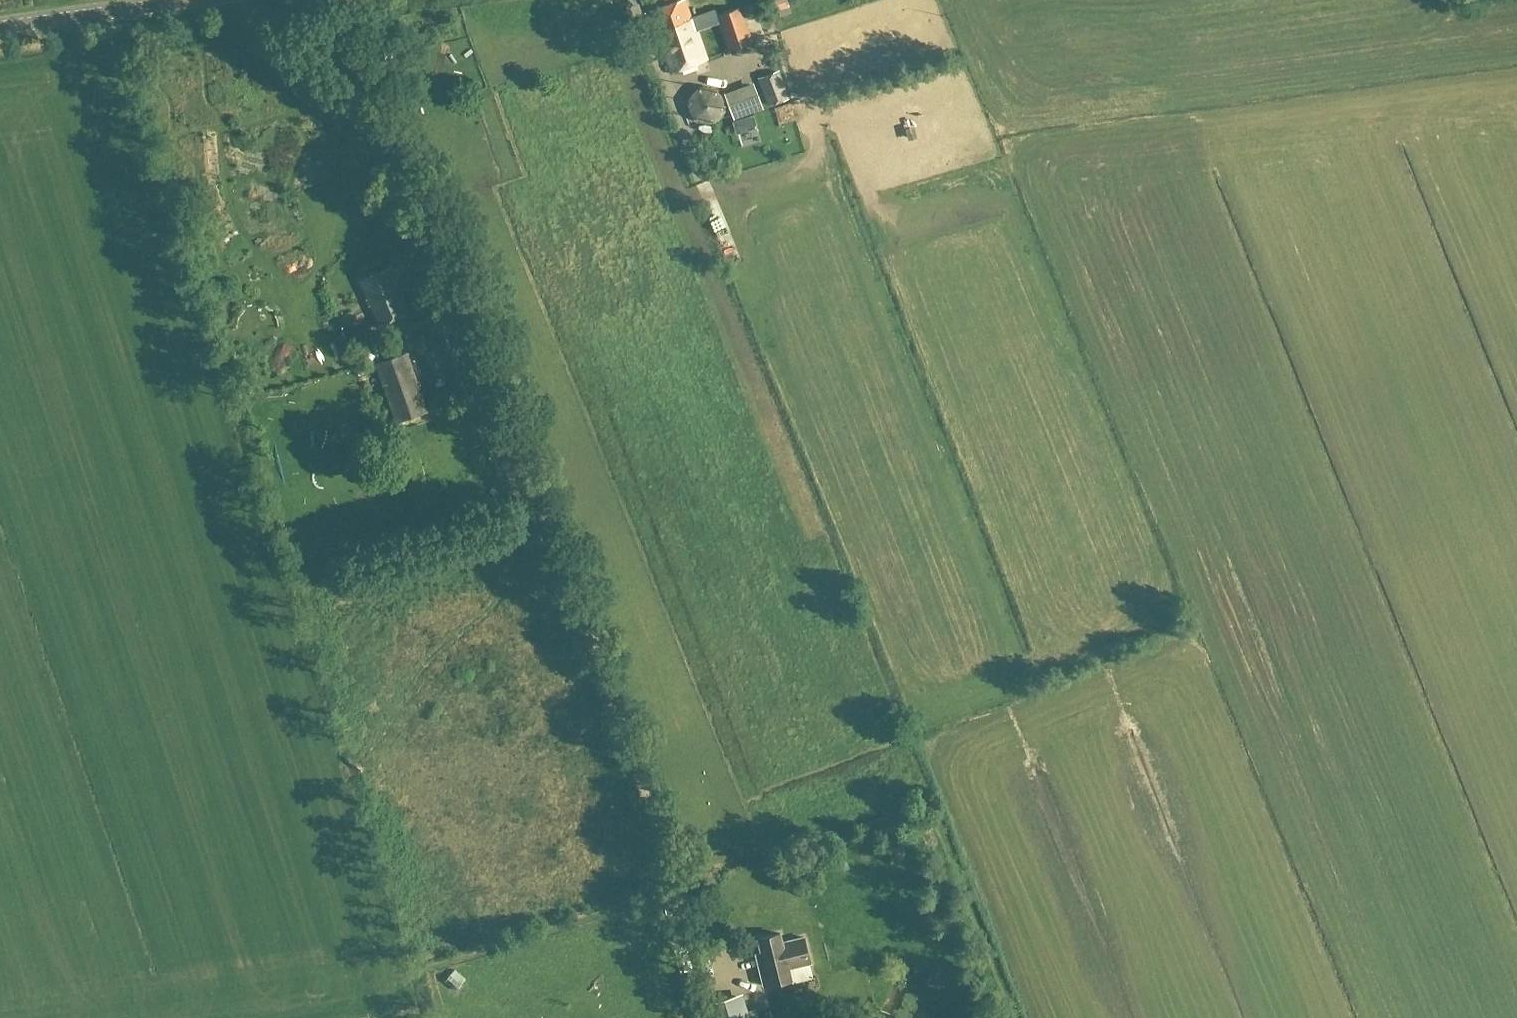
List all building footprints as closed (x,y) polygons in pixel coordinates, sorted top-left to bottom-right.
[(650,11),(670,72),(705,60),(685,0),(682,0),(650,11)] [(740,7),(716,16),(728,51),(752,42),(740,7)] [(376,32),(379,43),(389,40),(385,29),(376,32)] [(758,79),(772,106),(787,99),(773,72),(758,79)] [(742,128),(750,148),(764,142),(756,122),(742,128)] [(407,313),(389,268),(359,281),(378,325),(407,313)] [(428,334),(445,386),(450,399),(481,388),(458,324),(428,334)] [(358,353),(365,366),(399,351),(393,337),(358,353)] [(426,411),(406,353),(374,363),(394,422),(426,411)] [(803,939),(782,944),(780,934),(758,939),(761,953),(755,954),(764,988),(791,981),(788,970),(810,965),(803,939)] [(765,1011),(749,1016),(742,993),(704,1005),(709,1017),(767,1017),(765,1011)]
